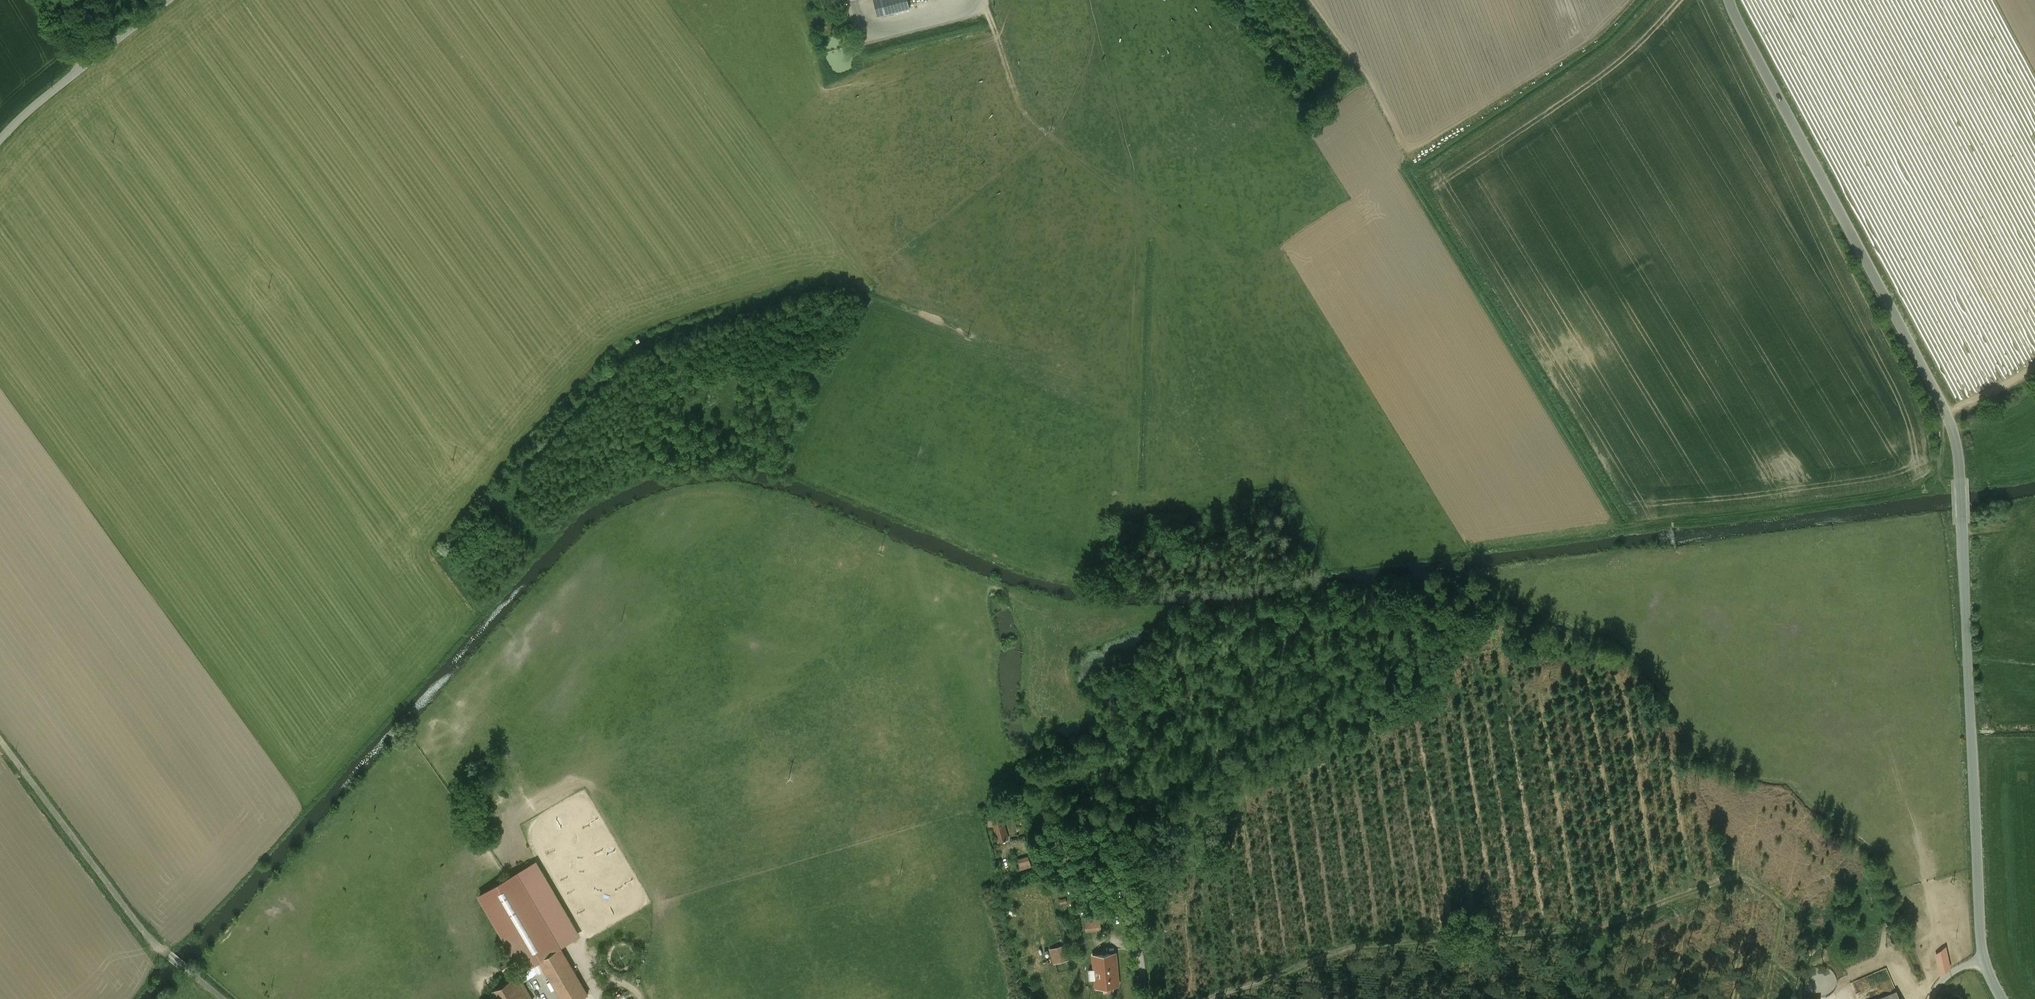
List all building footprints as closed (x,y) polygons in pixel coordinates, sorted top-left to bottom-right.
[(1000,812),(991,815),(999,842),(1007,839),(1000,812)] [(1022,868),(1035,866),(1032,854),(1020,857),(1022,868)] [(560,947),(517,873),(480,895),(521,966),(532,960),(534,963),(539,959),(560,947)] [(1089,930),(1105,929),(1104,906),(1087,907),(1089,930)] [(1069,944),(1052,946),(1054,962),(1071,960),(1069,944)] [(560,947),(539,959),(562,998),(580,998),(588,994),(560,947)] [(1115,953),(1093,955),(1096,986),(1102,985),(1103,990),(1111,989),(1110,983),(1117,983),(1115,953)] [(521,966),(514,970),(517,975),(518,975),(522,982),(539,972),(534,963),(532,960),(521,966)] [(1854,968),(1852,963),(1843,967),(1845,972),(1854,968)] [(1905,971),(1892,978),(1898,989),(1911,982),(1905,971)] [(489,992),(493,998),(532,998),(522,982),(518,975),(517,975),(489,992)]
